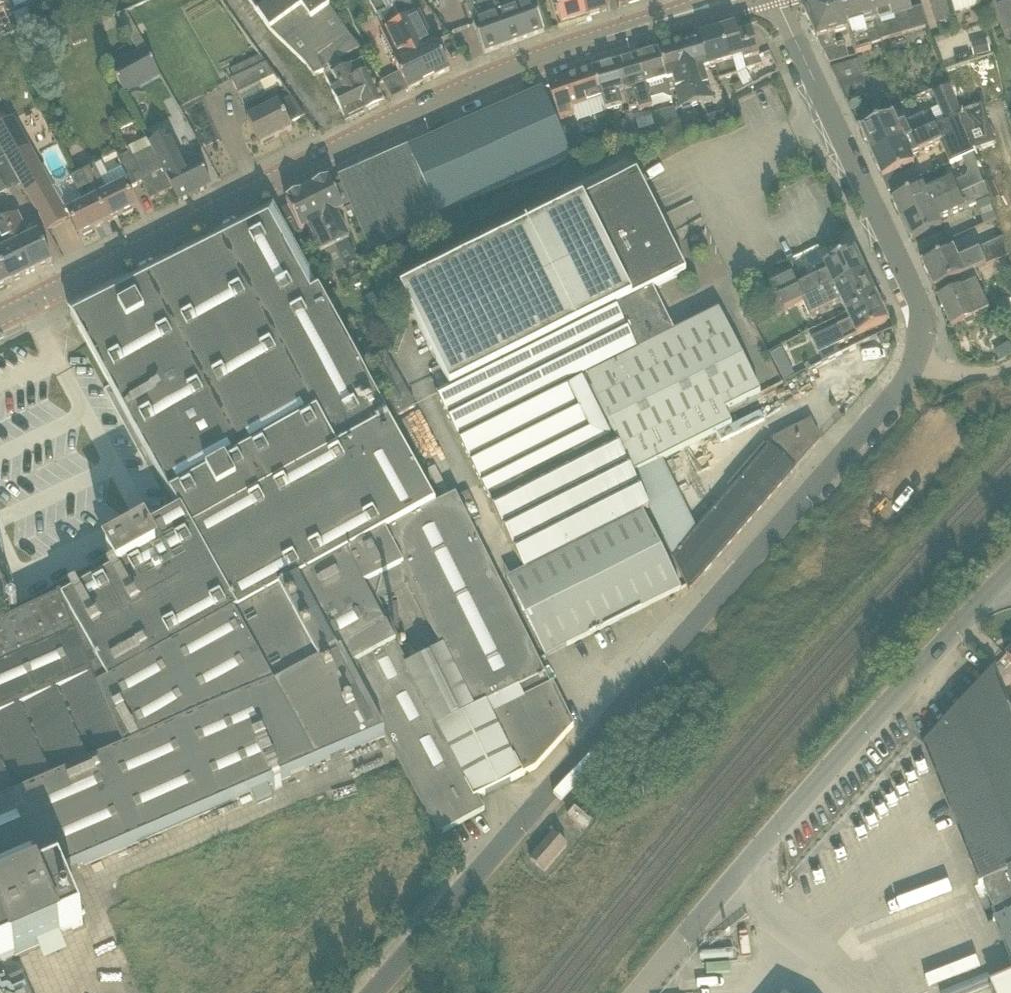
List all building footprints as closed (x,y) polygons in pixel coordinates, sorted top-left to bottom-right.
[(7,12),(36,0),(1,0),(7,12)] [(359,50),(323,0),(249,0),(248,1),(271,32),(272,31),(306,64),(315,76),(343,64),(341,59),(359,50)] [(371,4),(378,16),(387,11),(382,0),(380,0),(371,4)] [(393,8),(395,10),(429,81),(450,71),(436,42),(431,44),(416,14),(410,3),(409,0),(408,0),(393,8)] [(474,18),(476,24),(474,24),(484,54),(544,32),(534,2),(512,10),(508,0),(471,0),(469,5),(470,13),(474,18)] [(562,26),(587,18),(581,0),(554,0),(562,26)] [(587,18),(611,11),(608,0),(581,0),(587,18)] [(619,8),(643,0),(616,0),(619,8)] [(838,44),(834,34),(849,30),(840,0),(830,0),(807,7),(807,8),(806,11),(805,12),(829,64),(850,58),(846,47),(845,47),(844,43),(838,44)] [(870,45),(881,42),(876,22),(869,0),(840,0),(849,30),(857,56),(872,52),(870,45)] [(909,0),(869,0),(876,22),(881,42),(928,27),(922,7),(912,10),(909,0)] [(937,25),(949,21),(942,0),(930,0),(937,25)] [(949,21),(957,19),(955,13),(951,0),(942,0),(949,21)] [(1005,29),(1010,28),(1010,0),(996,0),(1005,29)] [(429,81),(395,10),(393,8),(387,11),(378,16),(386,32),(399,60),(394,62),(409,91),(429,81)] [(119,16),(139,52),(147,47),(127,11),(119,16)] [(80,19),(66,25),(74,46),(88,41),(80,19)] [(46,29),(42,20),(39,21),(28,26),(32,35),(43,31),(46,29)] [(957,20),(950,22),(953,33),(960,31),(957,20)] [(747,70),(762,65),(752,33),(738,37),(735,27),(719,32),(723,44),(724,44),(726,49),(727,49),(731,63),(733,62),(742,60),(743,63),(745,63),(747,70)] [(700,38),(709,69),(716,67),(720,81),(737,75),(733,62),(731,63),(727,49),(726,49),(724,44),(723,44),(719,32),(700,38)] [(679,44),(698,106),(713,101),(704,71),(709,69),(700,38),(679,44)] [(991,53),(988,41),(971,45),(974,57),(991,53)] [(674,91),(680,111),(698,106),(679,44),(657,51),(666,82),(673,80),(676,91),(674,91)] [(147,47),(139,52),(112,67),(127,95),(162,75),(147,47)] [(650,100),(664,96),(670,98),(666,82),(657,51),(638,57),(650,100)] [(1007,86),(998,52),(945,71),(951,87),(956,104),(1007,86)] [(232,69),(236,78),(266,64),(260,56),(232,69)] [(631,110),(638,109),(639,112),(653,108),(650,100),(638,57),(616,63),(625,91),(631,110)] [(326,79),(347,121),(347,122),(384,104),(363,61),(326,79)] [(858,61),(831,69),(839,85),(847,101),(869,95),(858,61)] [(624,107),(620,92),(625,91),(616,63),(593,70),(606,112),(624,107)] [(266,64),(236,78),(233,79),(240,94),(261,83),(266,94),(283,87),(280,83),(279,83),(274,77),(276,76),(266,64)] [(593,70),(549,85),(560,120),(575,115),(577,121),(606,112),(593,70)] [(261,83),(240,94),(245,105),(266,94),(261,83)] [(744,89),(741,83),(734,86),(737,93),(744,89)] [(956,104),(951,87),(933,94),(945,123),(961,115),(960,113),(956,104)] [(557,162),(572,155),(561,131),(542,89),(408,148),(420,174),(417,176),(441,231),(466,220),(460,205),(557,162)] [(305,117),(291,98),(248,119),(261,145),(292,130),(290,124),(305,117)] [(981,105),(960,113),(961,115),(973,151),(996,143),(981,105)] [(674,108),(664,111),(668,127),(679,124),(676,113),(674,108)] [(668,127),(664,111),(653,115),(657,131),(668,127)] [(937,126),(931,111),(897,127),(892,116),(861,131),(862,133),(864,140),(868,147),(873,156),(937,126)] [(725,126),(721,113),(708,117),(712,129),(725,126)] [(937,126),(873,156),(872,157),(882,179),(914,164),(911,157),(941,143),(951,164),(963,159),(974,153),(973,151),(961,115),(945,123),(938,126),(937,126)] [(39,212),(47,230),(71,219),(79,237),(107,222),(82,173),(71,178),(53,187),(15,118),(0,126),(0,147),(22,186),(39,212)] [(618,141),(630,137),(625,123),(625,120),(612,124),(618,141)] [(625,123),(630,137),(642,134),(636,120),(625,123)] [(576,125),(561,131),(572,155),(592,146),(590,140),(584,142),(576,125)] [(180,203),(212,187),(197,157),(187,163),(172,132),(149,144),(165,175),(166,175),(180,203)] [(173,190),(178,201),(179,203),(180,203),(166,175),(165,175),(149,144),(147,140),(129,149),(131,154),(118,160),(123,169),(132,188),(142,183),(151,201),(173,190)] [(7,194),(22,186),(0,147),(0,179),(7,194)] [(415,243),(427,237),(441,231),(417,176),(420,174),(408,148),(339,178),(342,185),(352,208),(371,252),(411,234),(415,243)] [(107,222),(136,208),(127,190),(132,188),(123,169),(110,175),(103,162),(82,173),(107,222)] [(545,657),(681,589),(643,512),(650,509),(633,475),(732,425),(725,412),(761,394),(719,311),(675,333),(653,288),(686,272),(638,173),(529,227),(527,223),(526,224),(528,227),(401,289),(450,388),(437,394),(524,571),(506,580),(545,657)] [(971,188),(967,177),(963,178),(953,183),(952,180),(926,192),(923,186),(892,200),(902,221),(958,194),(971,188)] [(342,185),(333,189),(330,181),(308,192),(344,265),(355,260),(347,242),(350,240),(337,215),(352,208),(342,185)] [(902,221),(911,241),(942,227),(939,221),(965,209),(990,197),(984,182),(971,188),(958,194),(902,221)] [(308,192),(286,202),(289,207),(276,213),(290,238),(301,232),(308,229),(325,262),(329,259),(336,273),(346,268),(344,265),(308,192)] [(53,264),(38,234),(30,238),(15,208),(0,216),(0,217),(2,222),(5,221),(31,275),(53,264)] [(13,956),(14,959),(65,937),(64,934),(84,925),(62,875),(274,783),(276,789),(282,786),(281,781),(385,735),(400,762),(439,836),(485,811),(478,798),(536,769),(574,726),(554,685),(551,686),(456,495),(436,505),(390,423),(392,422),(290,238),(276,213),(275,213),(71,315),(111,388),(180,514),(149,531),(147,528),(105,552),(113,567),(108,570),(111,575),(79,592),(77,588),(70,591),(72,596),(65,601),(63,598),(4,625),(0,615),(0,961),(13,956)] [(10,285),(31,275),(5,221),(2,222),(0,217),(0,243),(4,251),(0,253),(0,265),(10,285)] [(953,250),(922,265),(934,290),(937,288),(976,270),(1009,255),(1004,240),(958,261),(953,250)] [(812,271),(816,279),(805,284),(812,298),(865,274),(854,251),(812,271)] [(764,273),(770,286),(783,312),(802,303),(812,298),(805,284),(796,288),(785,263),(764,273)] [(10,285),(0,265),(0,290),(10,285)] [(939,300),(952,328),(989,310),(977,284),(982,282),(976,270),(937,288),(942,299),(939,300)] [(846,315),(877,300),(865,274),(812,298),(802,303),(809,317),(840,303),(846,315)] [(373,293),(373,294),(378,304),(379,304),(385,301),(379,290),(373,293)] [(849,321),(818,336),(811,339),(818,354),(887,322),(877,300),(846,315),(849,321)] [(770,354),(774,361),(785,356),(781,348),(770,354)] [(372,354),(375,361),(384,355),(381,349),(372,354)] [(416,407),(387,357),(386,355),(384,355),(375,361),(374,361),(390,392),(382,397),(395,419),(416,407)] [(673,557),(689,591),(796,470),(794,468),(820,439),(811,421),(772,440),(773,441),(673,557)] [(0,569),(0,613),(18,604),(2,569),(0,569)] [(1010,952),(1010,723),(991,674),(994,670),(993,670),(923,746),(924,747),(926,744),(1010,952)] [(592,823),(575,808),(568,816),(585,831),(592,823)] [(553,834),(531,860),(545,872),(567,847),(553,834)] [(24,973),(2,983),(7,992),(32,992),(24,973)] [(990,984),(994,992),(1010,992),(1010,975),(990,984)]
